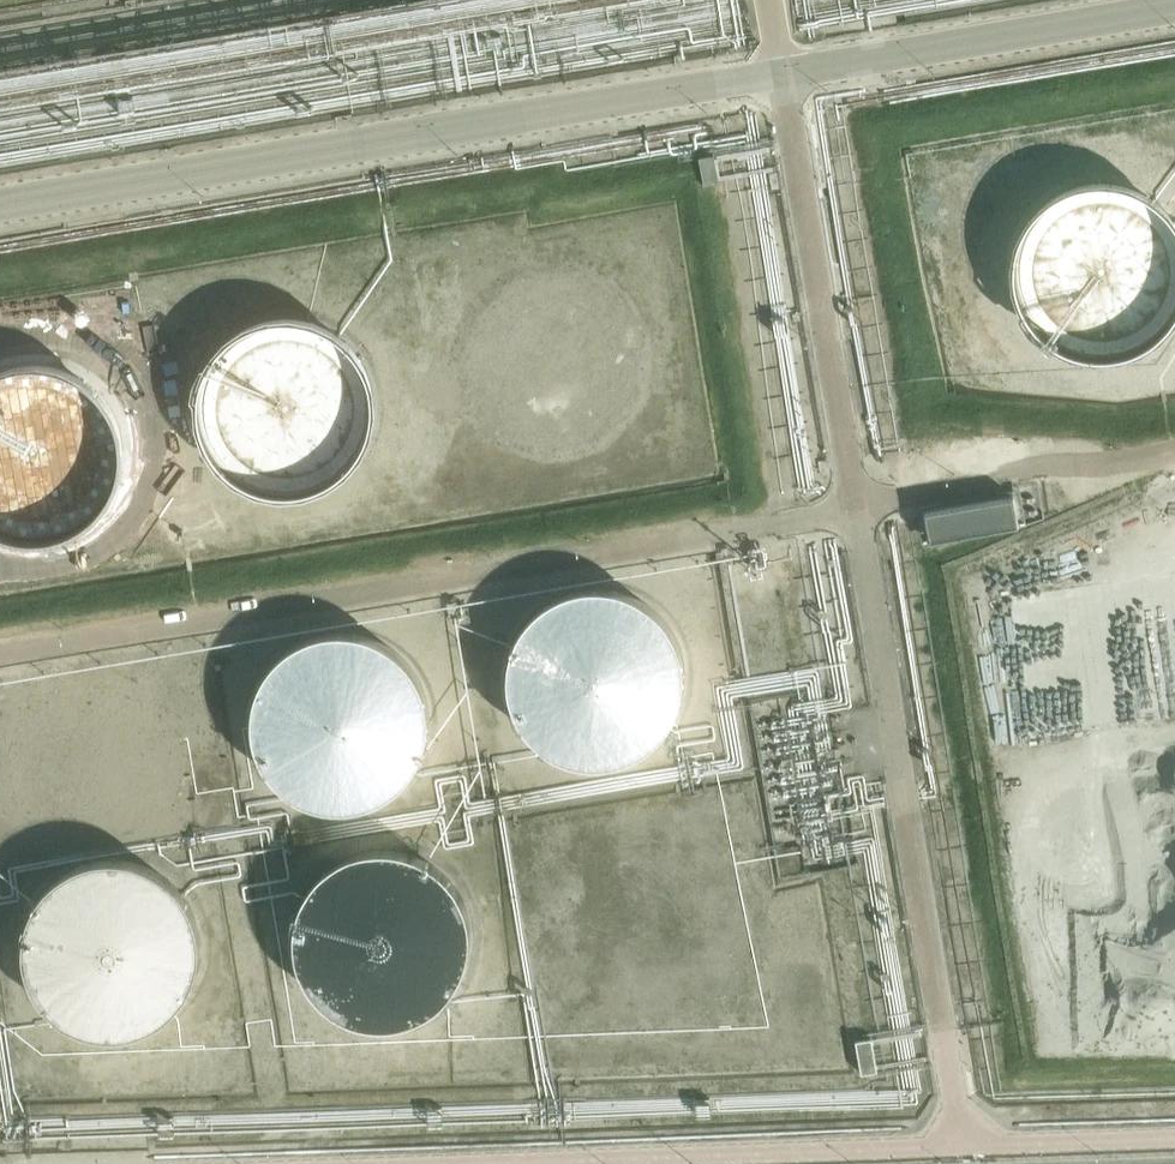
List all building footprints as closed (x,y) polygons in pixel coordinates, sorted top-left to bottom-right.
[(700,157),(704,183),(717,181),(714,155),(700,157)] [(1169,209),(1159,198),(1148,190),(1135,183),(1121,178),(1107,175),(1093,175),(1078,178),(1065,183),(1052,189),(1040,198),(1031,209),(1023,221),(1017,234),(1013,248),(1012,263),(1013,277),(1017,291),(1023,304),(1030,316),(1040,327),(1052,336),(1064,343),(1078,347),(1092,350),(1107,350),(1121,348),(1135,343),(1148,336),(1159,327),(1169,317),(1174,307),(1174,218),(1169,209)] [(213,452),(248,480),(291,489),(334,477),(367,447),(381,404),(374,360),(348,325),(307,306),(263,307),(224,329),(200,367),(196,411),(213,452)] [(37,538),(80,526),(113,496),(127,453),(120,410),(93,374),(53,355),(9,356),(0,361),(0,531),(37,538)] [(960,526),(957,509),(931,514),(934,531),(960,526)] [(682,684),(683,670),(682,656),(679,643),(674,630),(666,618),(657,608),(647,599),(635,592),(622,586),(609,583),(595,582),(581,583),(567,586),(555,591),(543,599),(532,608),(523,618),(516,630),(511,643),(507,656),(506,670),(507,684),(510,697),(516,710),(523,722),(532,732),(543,742),(554,749),(567,754),(581,757),(595,758),(608,757),(622,754),(635,749),(647,742),(657,733),(666,722),(674,710),(679,698),(682,684)] [(267,766),(301,794),(345,803),(388,791),(420,761),(434,718),(428,675),(401,639),(361,620),(316,621),(277,643),(253,681),(250,725),(267,766)] [(307,986),(341,1014),(385,1023),(428,1011),(460,980),(474,938),(468,894),(441,859),(401,839),(356,841),(318,863),(293,900),(290,945),(307,986)] [(37,999),(71,1027),(115,1036),(158,1024),(190,993),(205,951),(198,907),(171,872),(131,852),(86,854),(48,876),(24,913),(20,958),(37,999)] [(696,1075),(687,1085),(741,1085),(740,1052),(744,1052),(743,1042),(765,1042),(765,1052),(770,1056),(799,1056),(777,1037),(793,1018),(777,1018),(768,1010),(761,1019),(760,998),(768,990),(758,982),(757,955),(748,955),(748,940),(734,941),(734,943),(748,955),(717,956),(702,943),(701,925),(684,925),(686,1075),(696,1075)] [(876,1072),(870,1040),(857,1043),(863,1075),(876,1072)]
